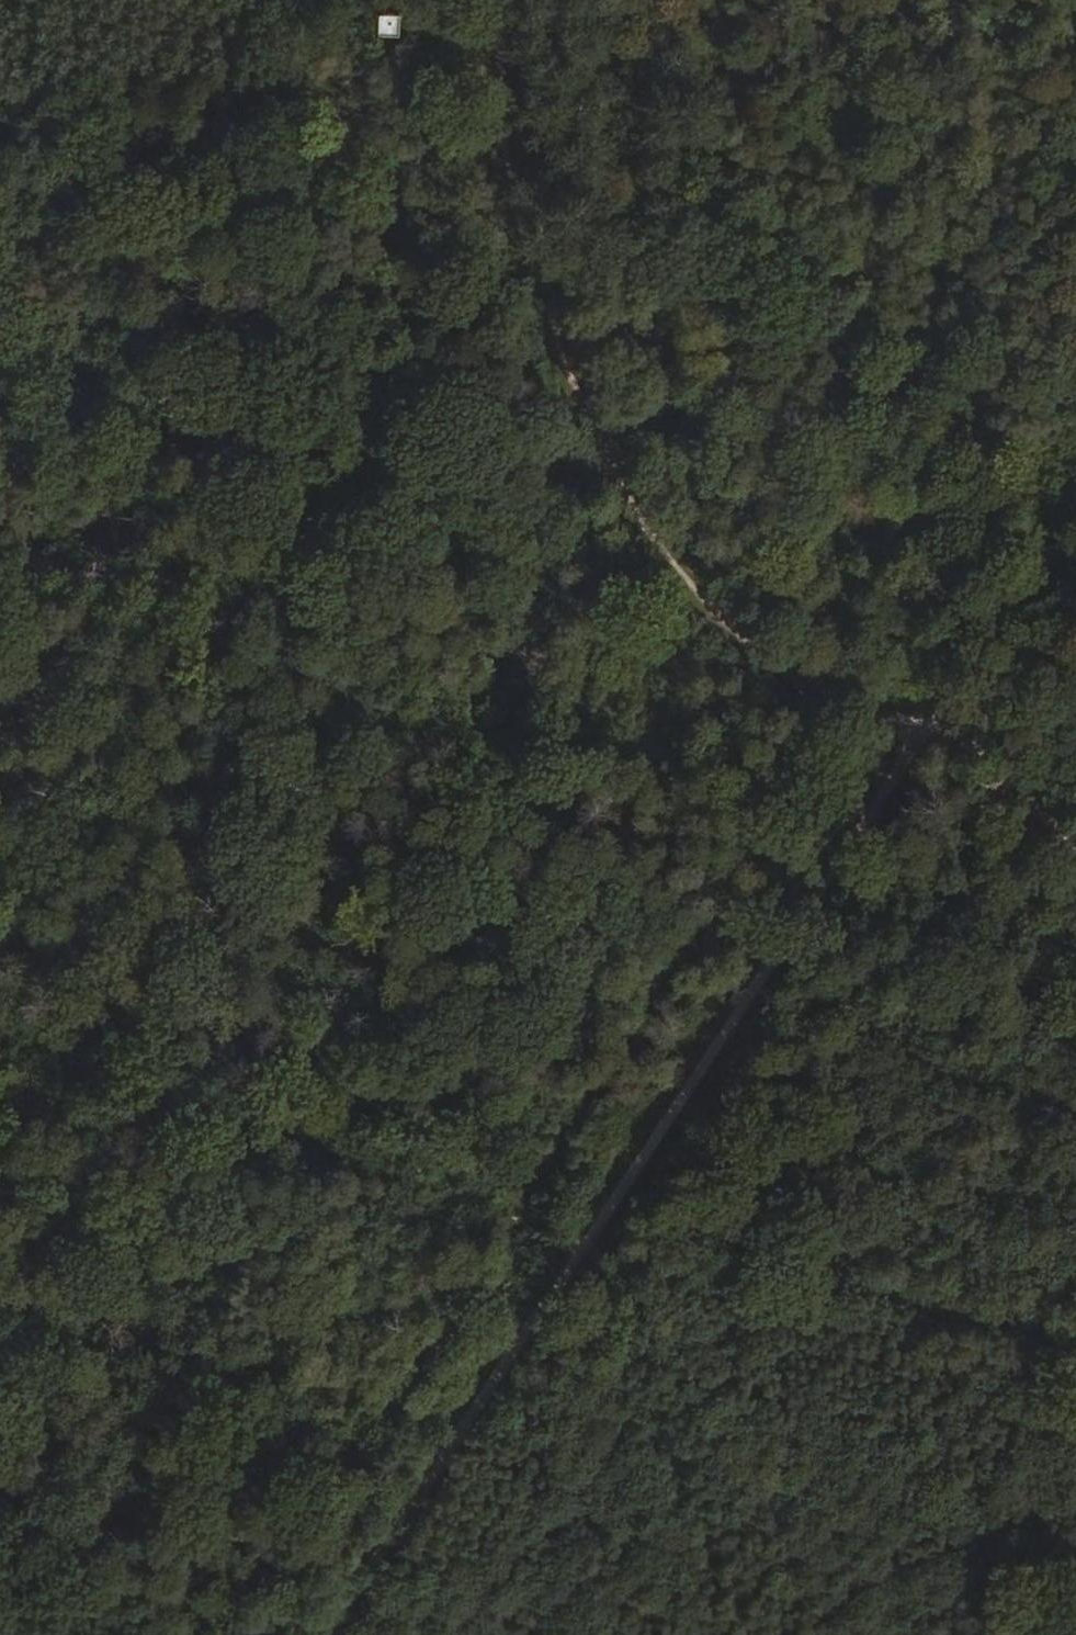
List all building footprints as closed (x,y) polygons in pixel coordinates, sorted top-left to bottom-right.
[(356,23),(379,24),(380,1),(357,0),(356,23)]
